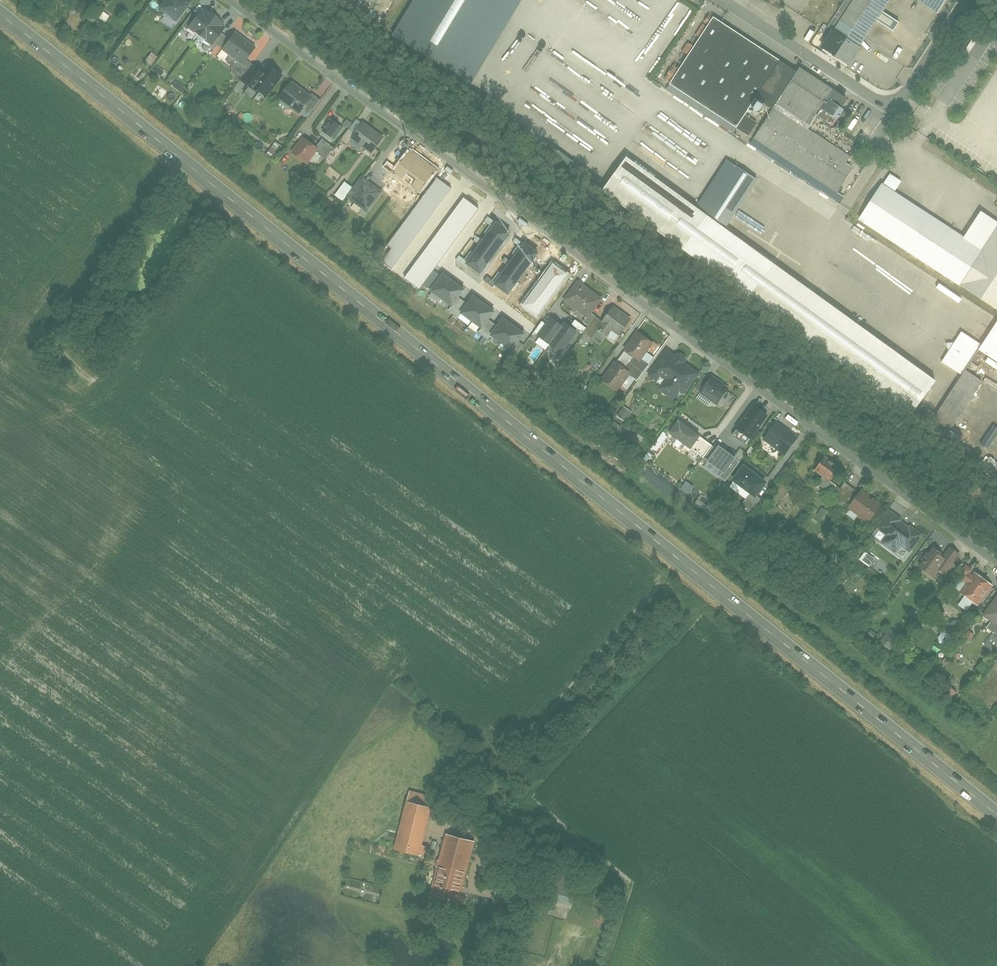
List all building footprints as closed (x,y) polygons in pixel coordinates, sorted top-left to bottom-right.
[(186,8),(175,0),(161,0),(162,1),(155,11),(174,25),(186,8)] [(520,0),(418,0),(396,37),(473,81),(520,0)] [(822,46),(847,63),(890,0),(853,0),(822,46)] [(937,12),(945,0),(921,0),(937,12)] [(186,31),(210,47),(223,27),(200,11),(186,31)] [(797,73),(714,19),(667,85),(736,126),(755,102),(772,113),(754,141),(838,194),(858,164),(809,132),(818,119),(833,128),(850,102),(799,69),(797,73)] [(252,47),(231,32),(218,50),(238,65),(252,47)] [(148,52),(142,61),(147,65),(154,56),(148,52)] [(265,99),(282,76),(267,65),(261,73),(252,67),(241,82),(265,99)] [(308,97),(286,81),(274,96),(297,113),(308,97)] [(180,92),(182,87),(173,82),(170,87),(180,92)] [(342,130),(331,122),(320,137),(332,145),(342,130)] [(379,135),(364,123),(351,140),(366,152),(379,135)] [(317,145),(306,137),(294,152),(306,161),(317,145)] [(437,170),(412,151),(404,161),(396,173),(420,191),(437,170)] [(396,173),(404,161),(395,154),(384,167),(394,175),(396,173)] [(933,380),(723,230),(757,182),(737,167),(702,217),(620,158),(598,189),(910,412),(933,380)] [(984,209),(968,234),(900,190),(906,181),(892,172),(861,218),(996,307),(996,217),(984,209)] [(349,187),(337,178),(328,190),(340,200),(349,187)] [(452,189),(438,178),(387,245),(392,249),(383,261),(392,268),(452,189)] [(381,193),(362,179),(347,198),(367,212),(381,193)] [(479,209),(463,197),(404,278),(420,289),(479,209)] [(510,233),(498,224),(490,234),(503,243),(510,233)] [(503,243),(490,234),(483,244),(495,253),(503,243)] [(495,253),(483,244),(475,254),(488,263),(495,253)] [(538,254),(525,244),(518,254),(531,264),(538,254)] [(488,263),(475,254),(468,264),(481,273),(488,263)] [(531,264),(518,254),(511,264),(524,274),(531,264)] [(524,274),(511,264),(503,275),(516,284),(524,274)] [(567,275),(554,266),(546,276),(559,285),(567,275)] [(454,283),(444,275),(432,291),(442,299),(454,283)] [(516,284),(503,275),(496,285),(509,294),(516,284)] [(559,285),(546,276),(539,286),(552,295),(559,285)] [(465,290),(454,283),(442,299),(453,306),(465,290)] [(602,300),(580,283),(567,300),(588,316),(594,311),(602,300)] [(552,295),(539,286),(532,296),(545,305),(552,295)] [(545,305),(532,296),(524,306),(537,315),(545,305)] [(484,304),(474,297),(462,313),(472,321),(484,304)] [(494,312),(484,304),(472,321),(482,328),(494,312)] [(629,319),(611,307),(595,331),(605,337),(609,331),(617,337),(629,319)] [(561,355),(577,332),(564,323),(562,325),(552,318),(538,337),(561,355)] [(515,327),(504,319),(492,335),(503,343),(515,327)] [(985,341),(966,328),(944,361),(963,373),(930,423),(949,435),(985,380),(967,368),(981,345),(996,355),(996,323),(985,341)] [(525,334),(515,327),(503,343),(513,350),(525,334)] [(617,358),(603,377),(617,388),(629,372),(637,379),(649,364),(640,357),(652,341),(639,331),(625,349),(634,356),(627,366),(617,358)] [(683,391),(698,370),(670,349),(652,374),(664,383),(660,388),(674,398),(680,388),(683,391)] [(716,406),(729,389),(711,376),(708,380),(704,376),(694,389),(716,406)] [(616,415),(624,421),(630,412),(622,406),(616,415)] [(765,416),(752,406),(736,429),(749,439),(765,416)] [(711,443),(680,420),(668,435),(689,451),(692,448),(702,456),(711,443)] [(784,455),(797,436),(776,422),(763,441),(784,455)] [(996,443),(996,423),(988,438),(996,443)] [(725,482),(739,462),(718,447),(706,464),(721,474),(719,477),(725,482)] [(826,465),(816,460),(812,469),(818,471),(814,479),(820,483),(818,488),(828,493),(831,485),(826,483),(829,477),(822,473),(826,465)] [(757,496),(766,485),(742,467),(731,483),(749,496),(741,506),(751,513),(761,499),(757,496)] [(845,483),(836,491),(845,501),(853,494),(845,483)] [(878,508),(859,497),(852,510),(871,521),(878,508)] [(906,555),(919,539),(889,514),(876,530),(886,539),(882,544),(893,554),(898,549),(906,555)] [(934,554),(920,571),(932,581),(939,572),(945,576),(959,559),(950,551),(942,560),(934,554)] [(985,586),(960,567),(953,576),(960,581),(954,587),(973,602),(985,586)] [(992,589),(976,611),(996,627),(996,593),(992,589)] [(889,628),(878,641),(887,649),(899,635),(889,628)] [(870,629),(867,633),(878,641),(881,636),(870,629)] [(944,693),(950,697),(953,693),(946,689),(944,693)] [(428,807),(405,801),(392,851),(415,857),(428,807)] [(445,832),(430,901),(454,907),(469,837),(445,832)]
